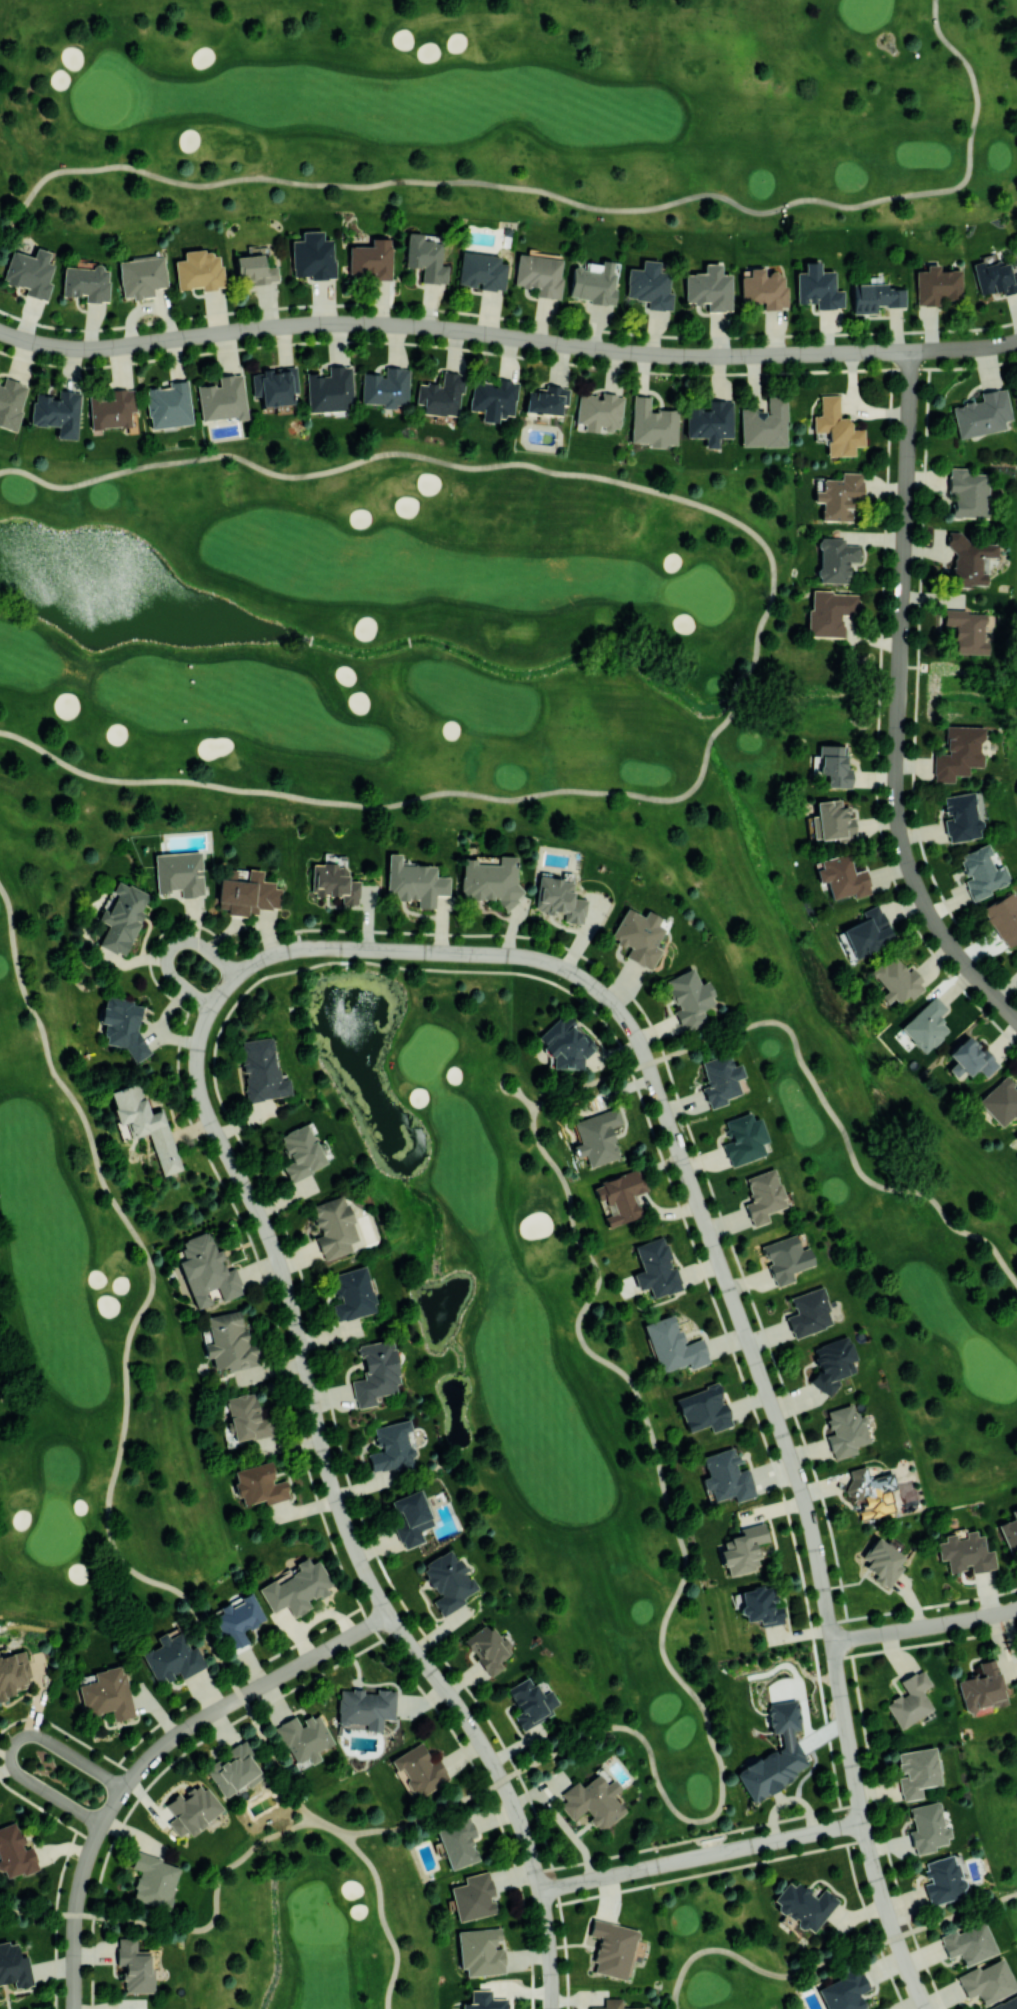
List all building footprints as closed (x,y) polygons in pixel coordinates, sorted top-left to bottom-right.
[(334,278),(333,238),(323,239),(323,230),(301,231),(301,240),(291,240),(291,276),(310,276),(310,279),(334,278)] [(405,267),(421,268),(420,283),(446,284),(447,265),(440,265),(441,241),(421,240),(421,233),(406,232),(405,267)] [(348,245),(347,273),(372,274),(372,278),(390,278),(391,237),(371,237),(371,246),(348,245)] [(50,251),(35,247),(33,256),(11,250),(2,282),(25,288),(23,294),(46,301),(52,282),(48,281),(53,264),(47,262),(50,251)] [(176,289),(201,287),(201,290),(223,288),(220,250),(183,252),(184,259),(174,260),(176,289)] [(504,291),(506,263),(499,262),(499,255),(460,252),(458,285),(478,286),(477,289),(504,291)] [(234,256),(235,283),(278,281),(277,254),(234,256)] [(562,258),(516,254),(513,285),(535,287),(534,296),(558,299),(562,258)] [(118,260),(121,298),(131,297),(131,299),(154,297),(153,288),(167,287),(164,256),(118,260)] [(627,268),(625,298),(645,300),(644,309),(670,310),(672,291),(667,291),(669,271),(658,270),(658,261),(641,259),(640,269),(627,268)] [(568,296),(591,299),(590,304),(612,307),(617,274),(611,273),(612,261),(601,260),(600,264),(587,262),(586,268),(572,266),(568,296)] [(1000,289),(1001,295),(1016,291),(1016,272),(1010,274),(1007,260),(985,265),(984,260),(971,263),(978,294),(1000,289)] [(834,271),(820,271),(820,261),(803,262),(804,272),(794,272),(796,304),(815,303),(815,309),(843,308),(842,289),(834,289),(834,271)] [(730,274),(720,274),(720,263),(703,263),(703,273),(683,273),(683,303),(705,303),(705,312),(730,312),(730,274)] [(914,271),(915,305),(937,305),(936,298),(961,297),(960,269),(939,270),(939,264),(925,265),(926,270),(914,271)] [(62,295),(84,296),(84,302),(108,302),(109,267),(62,266),(62,295)] [(762,309),(787,308),(785,273),(763,274),(763,268),(739,269),(741,305),(762,304),(762,309)] [(851,284),(851,313),(875,313),(875,307),(905,307),(905,288),(887,288),(886,283),(851,284)] [(305,374),(306,412),(345,411),(345,402),(352,401),(351,366),(327,366),(328,373),(305,374)] [(250,371),(252,396),(260,395),(261,406),(293,403),(292,394),(298,393),(295,367),(250,371)] [(381,404),(381,406),(407,407),(408,368),(384,367),(384,374),(361,373),(360,403),(381,404)] [(457,417),(462,374),(442,371),(440,384),(417,381),(414,403),(422,404),(420,413),(457,417)] [(199,420),(234,418),(234,420),(245,419),(242,373),(217,375),(218,384),(196,385),(199,420)] [(469,410),(481,412),(480,421),(497,423),(498,415),(513,417),(517,382),(472,377),(469,410)] [(27,384),(4,378),(2,384),(0,384),(0,426),(15,430),(27,384)] [(191,425),(187,380),(167,382),(167,386),(145,389),(149,429),(191,425)] [(567,405),(568,386),(544,384),(543,390),(526,388),(524,412),(560,415),(561,405),(567,405)] [(88,397),(90,430),(136,428),(134,388),(110,390),(110,396),(88,397)] [(951,406),(957,438),(1005,429),(1003,421),(1010,419),(1004,388),(979,393),(980,400),(951,406)] [(77,439),(80,391),(58,389),(57,396),(32,395),(30,424),(56,426),(56,438),(77,439)] [(578,395),(574,429),(600,432),(600,429),(619,431),(623,395),(600,392),(600,397),(578,395)] [(827,456),(854,456),(854,446),(864,446),(864,429),(850,429),(850,417),(839,417),(839,395),(819,395),(819,415),(813,415),(813,432),(827,432),(827,456)] [(631,442),(648,442),(648,445),(676,446),(676,410),(649,409),(649,396),(632,396),(631,442)] [(786,446),(785,396),(766,396),(766,403),(752,403),(752,407),(740,408),(740,447),(786,446)] [(732,437),(732,400),(708,400),(708,409),(685,409),(685,437),(705,437),(705,447),(720,448),(720,437),(732,437)] [(986,518),(987,469),(948,469),(948,494),(951,494),(950,517),(986,518)] [(820,520),(851,521),(852,499),(861,499),(862,472),(840,472),(840,479),(822,479),(821,491),(813,491),(813,502),(821,502),(820,520)] [(964,543),(964,531),(950,531),(950,588),(968,588),(968,585),(985,585),(985,574),(980,574),(980,556),(996,556),(996,543),(964,543)] [(848,583),(848,562),(858,562),(858,545),(843,544),(844,538),(819,538),(817,582),(848,583)] [(842,637),(843,615),(858,615),(859,593),(811,591),(810,609),(807,609),(806,636),(842,637)] [(987,654),(987,640),(983,640),(983,611),(942,610),(942,625),(954,626),(954,654),(987,654)] [(983,726),(945,726),(944,755),(933,755),(933,782),(953,782),(953,775),(968,776),(968,766),(981,767),(981,741),(983,741),(983,726)] [(851,788),(851,767),(846,767),(847,745),(819,745),(818,778),(824,778),(823,787),(851,788)] [(942,796),(944,817),(947,841),(979,838),(974,792),(942,796)] [(814,801),(816,815),(810,816),(812,840),(836,838),(836,842),(855,841),(852,815),(849,816),(848,805),(841,806),(840,799),(814,801)] [(970,899),(1010,884),(1003,866),(993,869),(987,855),(991,854),(987,843),(957,855),(966,877),(962,879),(970,899)] [(154,854),(156,895),(180,893),(181,898),(202,897),(200,852),(154,854)] [(449,876),(434,876),(435,865),(400,864),(400,854),(387,853),(386,900),(417,900),(416,908),(434,908),(435,895),(449,895),(449,876)] [(863,862),(856,863),(854,854),(814,863),(818,882),(826,880),(831,899),(853,894),(854,897),(870,894),(863,862)] [(312,864),(311,896),(341,896),(341,905),(358,905),(359,881),(346,880),(347,856),(323,855),(323,864),(312,864)] [(461,858),(459,897),(498,899),(497,907),(516,907),(518,856),(498,855),(498,865),(475,864),(476,859),(461,858)] [(279,910),(281,888),(274,887),(274,882),(261,881),(262,869),(248,868),(247,881),(217,878),(215,907),(227,908),(227,914),(248,916),(248,913),(257,914),(258,908),(279,910)] [(582,924),(586,899),(572,897),(574,877),(539,872),(534,910),(549,912),(550,910),(563,912),(562,921),(582,924)] [(148,894),(117,880),(110,893),(109,893),(97,919),(107,924),(98,944),(123,956),(144,912),(141,910),(148,894)] [(1016,940),(1016,899),(1011,889),(980,908),(1005,948),(1016,940)] [(841,929),(853,957),(893,940),(877,903),(860,911),(864,919),(841,929)] [(624,957),(651,969),(660,949),(655,946),(663,929),(657,926),(661,916),(646,910),(643,916),(624,907),(610,939),(628,948),(624,957)] [(872,974),(886,990),(879,996),(886,1004),(892,998),(897,1003),(906,995),(910,1000),(926,986),(910,968),(907,970),(894,955),(872,974)] [(673,1011),(682,1032),(706,1021),(702,1010),(712,1005),(708,995),(712,993),(706,980),(699,983),(692,967),(663,980),(676,1010),(673,1011)] [(900,1028),(924,1053),(950,1029),(938,1016),(947,1008),(935,995),(900,1028)] [(130,1055),(137,1056),(145,1003),(104,997),(100,1022),(106,1023),(103,1043),(131,1048),(130,1055)] [(582,1068),(582,1059),(596,1046),(568,1017),(562,1023),(557,1017),(535,1039),(553,1057),(552,1068),(582,1068)] [(998,1065),(966,1034),(947,1054),(954,1061),(947,1069),(955,1078),(962,1071),(968,1076),(976,1068),(986,1078),(998,1065)] [(240,1040),(246,1100),(290,1096),(288,1078),(278,1079),(274,1037),(240,1040)] [(700,1062),(706,1086),(702,1087),(708,1108),(727,1104),(726,1097),(739,1094),(735,1079),(744,1077),(740,1063),(732,1065),(730,1054),(700,1062)] [(1012,1116),(1016,1121),(1016,1087),(1005,1075),(976,1101),(1001,1127),(1012,1116)] [(162,1108),(147,1112),(138,1082),(107,1091),(122,1140),(148,1132),(161,1175),(180,1170),(162,1108)] [(619,1158),(609,1127),(621,1123),(616,1106),(572,1119),(587,1167),(619,1158)] [(723,1120),(729,1141),(722,1143),(730,1166),(764,1155),(760,1143),(767,1141),(760,1117),(752,1119),(750,1112),(723,1120)] [(325,1164),(305,1123),(278,1136),(290,1161),(281,1166),(289,1182),(325,1164)] [(744,1177),(751,1201),(744,1203),(752,1227),(769,1221),(766,1213),(786,1206),(774,1168),(744,1177)] [(607,1227),(641,1217),(634,1194),(647,1190),(644,1181),(639,1183),(635,1171),(594,1183),(601,1205),(612,1202),(615,1212),(603,1216),(607,1227)] [(323,1260),(351,1250),(348,1243),(358,1239),(342,1194),(310,1205),(320,1235),(315,1237),(323,1260)] [(194,1309),(211,1303),(207,1290),(216,1287),(221,1300),(242,1293),(234,1267),(225,1270),(221,1260),(223,1259),(220,1248),(214,1250),(208,1231),(180,1240),(183,1249),(175,1251),(194,1309)] [(761,1244),(774,1287),(794,1281),(792,1272),(814,1265),(808,1246),(800,1249),(795,1234),(761,1244)] [(634,1245),(642,1271),(633,1273),(638,1290),(649,1286),(652,1298),(682,1289),(675,1267),(672,1268),(663,1236),(634,1245)] [(336,1321),(376,1312),(365,1266),(332,1274),(338,1302),(332,1304),(336,1321)] [(793,1338),(834,1325),(821,1286),(789,1297),(795,1313),(785,1316),(793,1338)] [(206,1316),(211,1343),(203,1344),(206,1358),(212,1357),(214,1368),(226,1366),(227,1371),(258,1365),(255,1343),(246,1345),(241,1310),(206,1316)] [(643,1324),(658,1372),(688,1363),(690,1368),(709,1362),(701,1338),(683,1344),(673,1314),(643,1324)] [(810,1347),(818,1371),(809,1374),(816,1396),(840,1388),(837,1377),(847,1374),(844,1363),(855,1359),(848,1336),(810,1347)] [(351,1380),(355,1408),(376,1405),(374,1396),(399,1392),(392,1340),(355,1345),(357,1357),(361,1356),(365,1378),(351,1380)] [(686,1432),(709,1425),(711,1432),(732,1425),(718,1383),(675,1397),(686,1432)] [(225,1397),(233,1441),(272,1434),(270,1419),(259,1420),(254,1392),(225,1397)] [(832,1459),(856,1453),(855,1446),(870,1442),(863,1415),(856,1417),(852,1403),(825,1411),(831,1434),(826,1435),(832,1459)] [(372,1427),(377,1450),(366,1452),(371,1474),(416,1465),(407,1420),(372,1427)] [(701,1456),(707,1478),(705,1478),(711,1501),(733,1495),(735,1501),(755,1496),(748,1467),(739,1470),(733,1447),(701,1456)] [(233,1470),(241,1505),(263,1500),(264,1505),(289,1498),(285,1479),(274,1482),(270,1461),(233,1470)] [(859,1520),(894,1513),(889,1490),(896,1488),(893,1472),(867,1477),(865,1466),(845,1470),(850,1499),(859,1497),(862,1508),(856,1509),(859,1520)] [(387,1500),(403,1549),(424,1542),(420,1529),(431,1525),(419,1490),(387,1500)] [(1009,1556),(1016,1553),(1016,1507),(1010,1510),(1013,1518),(997,1524),(1009,1556)] [(728,1575),(760,1568),(754,1543),(767,1541),(763,1523),(739,1528),(740,1536),(722,1539),(724,1549),(718,1550),(722,1567),(726,1566),(728,1575)] [(995,1569),(992,1550),(985,1551),(982,1531),(963,1534),(964,1538),(955,1539),(954,1533),(943,1535),(944,1541),(935,1542),(938,1560),(945,1559),(947,1572),(968,1569),(969,1573),(995,1569)] [(903,1557),(875,1536),(860,1556),(867,1562),(863,1567),(875,1576),(872,1578),(886,1589),(902,1568),(897,1564),(903,1557)] [(440,1616),(465,1603),(461,1597),(475,1590),(452,1547),(420,1564),(437,1597),(431,1600),(440,1616)] [(258,1588),(271,1613),(285,1605),(292,1617),(311,1607),(307,1601),(333,1587),(318,1559),(311,1563),(307,1557),(295,1563),(299,1570),(277,1582),(274,1578),(258,1588)] [(782,1623),(776,1584),(738,1590),(743,1622),(759,1619),(760,1627),(782,1623)] [(211,1610),(230,1649),(247,1641),(241,1630),(264,1619),(250,1591),(211,1610)] [(490,1676),(502,1667),(498,1661),(510,1652),(486,1622),(462,1641),(490,1676)] [(206,1667),(196,1645),(189,1649),(181,1632),(168,1638),(165,1632),(155,1637),(159,1644),(141,1653),(156,1685),(178,1674),(181,1679),(206,1667)] [(15,1695),(13,1689),(29,1685),(20,1651),(0,1656),(0,1698),(15,1695)] [(1005,1702),(994,1658),(976,1662),(979,1673),(955,1679),(964,1713),(1005,1702)] [(134,1717),(123,1665),(93,1672),(95,1681),(78,1685),(84,1715),(110,1710),(113,1721),(134,1717)] [(899,1729),(932,1710),(921,1690),(930,1685),(921,1668),(899,1681),(905,1691),(884,1704),(899,1729)] [(521,1731),(552,1713),(549,1708),(557,1704),(549,1689),(540,1693),(535,1683),(531,1685),(526,1677),(505,1689),(519,1712),(513,1716),(521,1731)] [(394,1719),(395,1690),(376,1689),(376,1691),(338,1690),(337,1724),(365,1725),(365,1730),(382,1730),(382,1719),(394,1719)] [(752,1803),(793,1780),(793,1772),(807,1765),(792,1737),(791,1730),(800,1729),(797,1700),(766,1703),(770,1733),(778,1733),(780,1752),(769,1753),(756,1760),(734,1772),(752,1803)] [(333,1743),(316,1712),(299,1721),(295,1715),(274,1726),(294,1764),(307,1757),(311,1764),(320,1759),(316,1751),(333,1743)] [(259,1773),(249,1757),(253,1755),(243,1739),(227,1749),(230,1754),(205,1770),(222,1797),(259,1773)] [(389,1759),(395,1771),(401,1768),(416,1797),(450,1780),(434,1751),(427,1755),(421,1742),(389,1759)] [(896,1751),(898,1775),(897,1775),(900,1800),(921,1798),(920,1787),(939,1785),(935,1747),(896,1751)] [(177,1837),(185,1832),(187,1835),(221,1812),(200,1781),(181,1794),(180,1792),(163,1803),(173,1818),(167,1822),(177,1837)] [(942,1827),(938,1801),(908,1806),(912,1830),(908,1831),(913,1855),(934,1851),(933,1846),(949,1843),(946,1826),(942,1827)] [(478,1861),(470,1838),(475,1836),(469,1817),(435,1828),(449,1870),(478,1861)] [(2,1869),(6,1879),(38,1868),(31,1846),(24,1848),(15,1821),(0,1826),(0,1870),(2,1869)] [(179,1866),(134,1852),(130,1868),(139,1870),(130,1899),(166,1910),(179,1866)] [(929,1905),(965,1896),(954,1854),(922,1863),(926,1881),(923,1882),(929,1905)] [(463,1876),(464,1884),(450,1887),(456,1921),(496,1913),(493,1898),(494,1897),(488,1871),(463,1876)] [(838,1900),(822,1888),(815,1898),(789,1878),(770,1903),(812,1934),(838,1900)] [(626,1979),(637,1929),(591,1919),(588,1935),(598,1938),(591,1972),(626,1979)] [(996,1953),(983,1921),(955,1932),(954,1929),(938,1936),(947,1958),(958,1954),(963,1966),(996,1953)] [(457,1931),(462,1976),(505,1972),(502,1948),(495,1948),(495,1940),(501,1940),(499,1927),(457,1931)] [(153,1992),(153,1968),(148,1968),(148,1950),(135,1950),(135,1938),(116,1938),(117,1965),(123,1965),(123,1992),(153,1992)] [(12,1981),(14,1989),(33,1985),(27,1954),(19,1956),(16,1940),(0,1943),(0,1983),(12,1981)] [(982,2005),(1016,1989),(1001,1956),(956,1977),(966,1998),(977,1993),(982,2005)] [(865,2008),(859,1993),(869,1989),(860,1969),(817,1987),(826,2008),(862,2008),(865,2008)] [(491,1998),(490,1989),(470,1989),(470,2002),(462,2003),(462,2008),(507,2008),(507,1998),(491,1998)] [(986,2008),(1016,2008),(1016,1993),(986,2008)] [(643,2007),(621,2007),(621,1998),(604,1998),(603,2006),(590,2006),(589,2008),(643,2008),(643,2007)]
